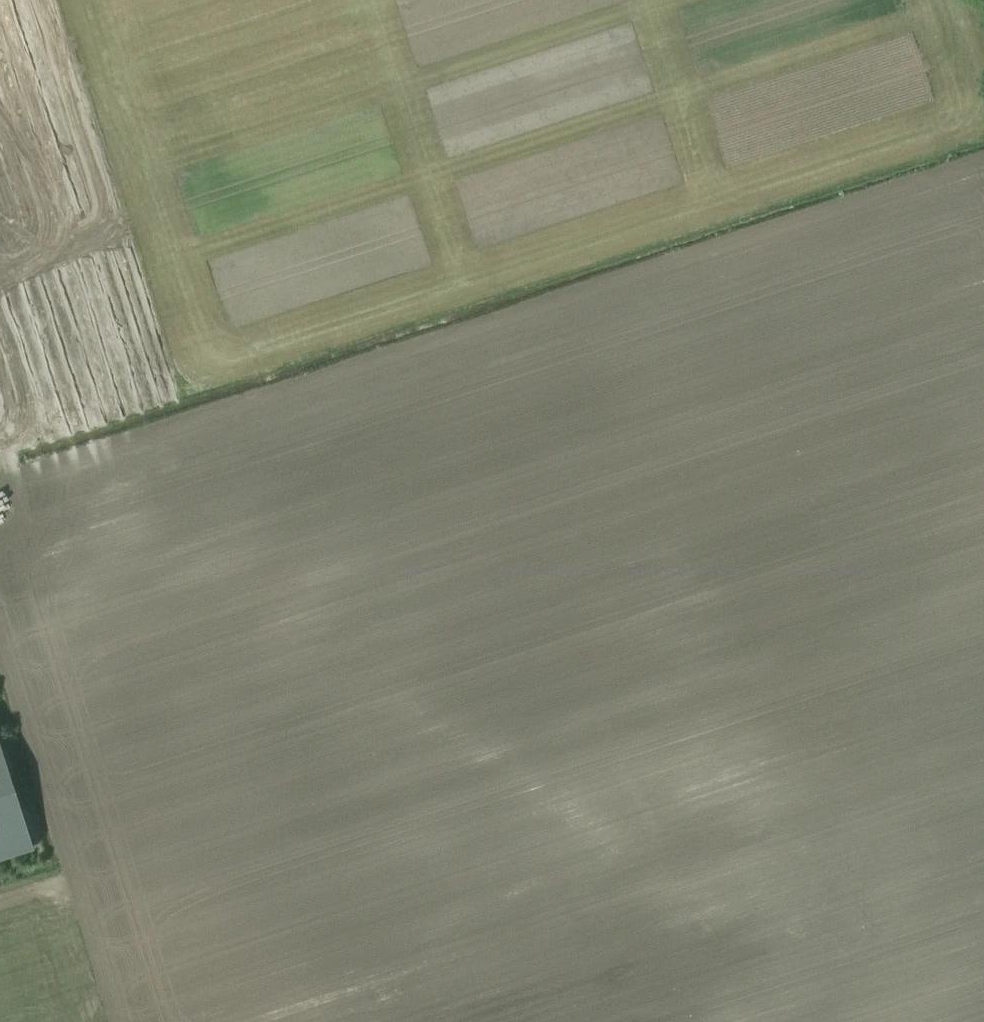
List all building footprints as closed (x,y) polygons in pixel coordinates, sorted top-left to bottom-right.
[(30,845),(0,752),(0,854),(30,845)]
